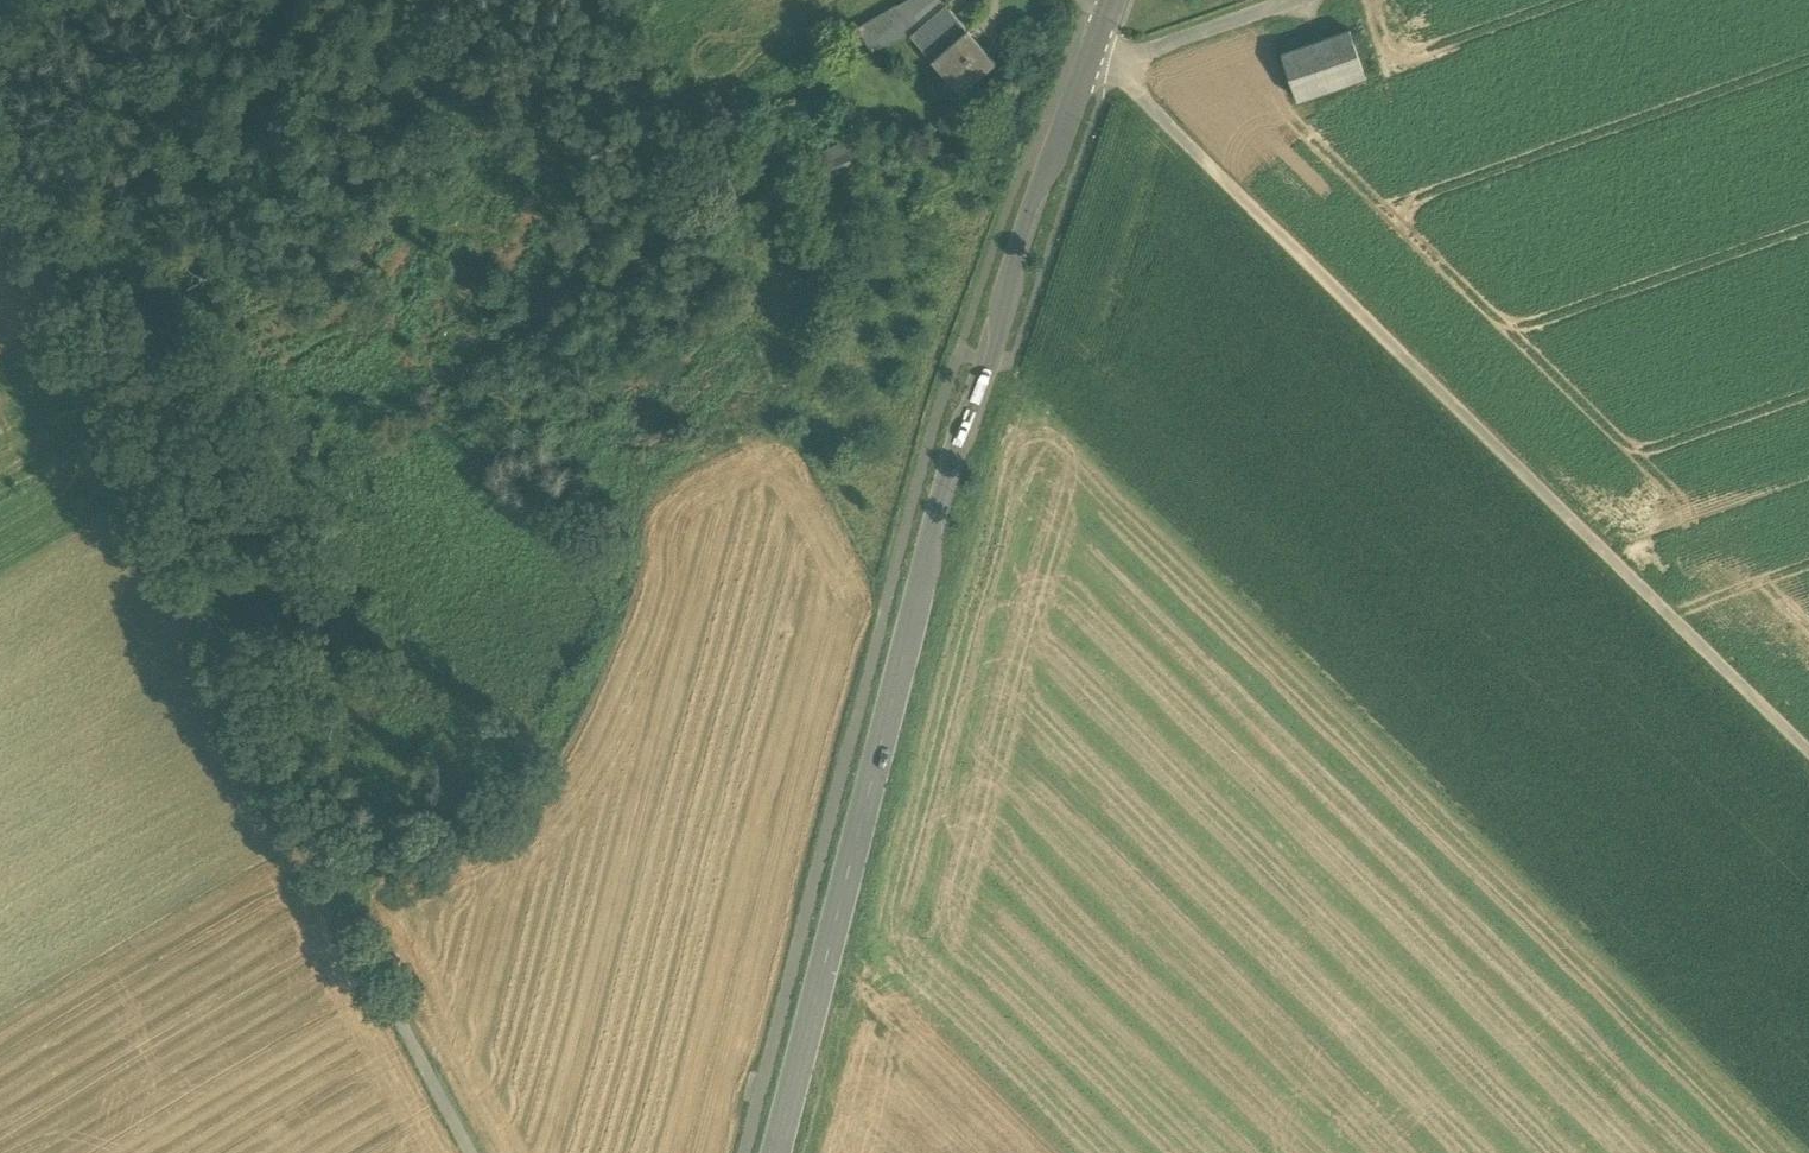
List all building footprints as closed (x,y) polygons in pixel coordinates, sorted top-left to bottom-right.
[(897,4),(868,20),(878,38),(907,21),(897,4)] [(945,5),(911,35),(962,93),(996,64),(945,5)] [(1350,29),(1281,53),(1298,100),(1366,76),(1350,29)]
